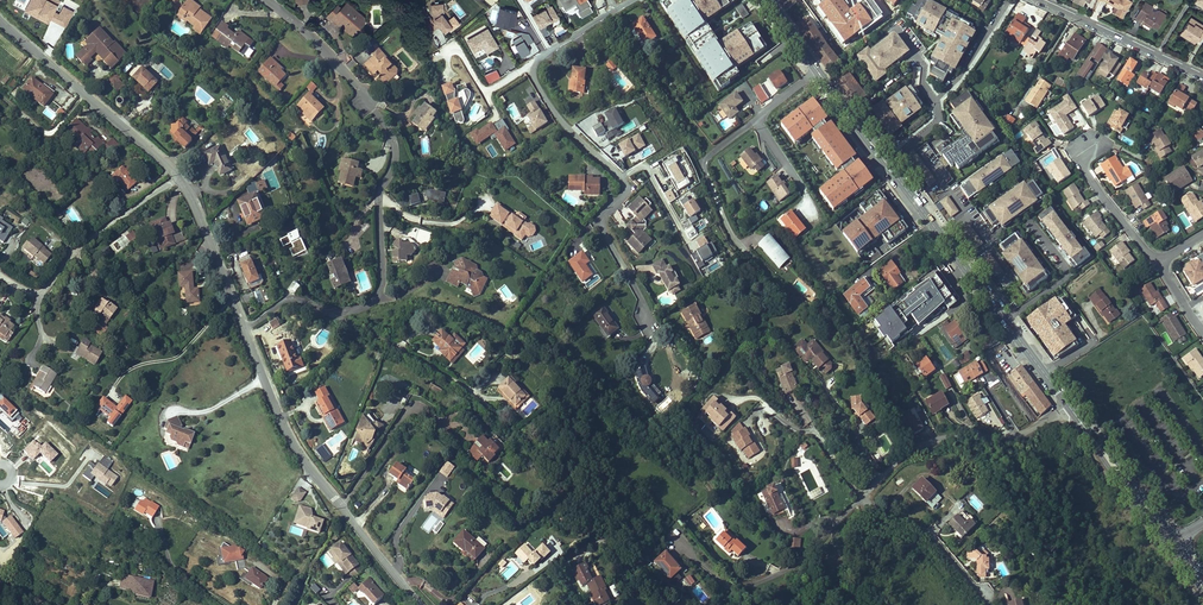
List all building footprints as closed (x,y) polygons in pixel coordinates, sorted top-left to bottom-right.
[(59,1),(57,0),(31,0),(24,12),(47,24),(50,19),(53,13),(59,1)] [(190,0),(189,0),(178,14),(184,19),(185,18),(189,20),(195,25),(198,27),(195,31),(200,35),(212,19),(200,10),(201,8),(190,0)] [(565,11),(576,5),(580,11),(589,6),(591,5),(588,0),(560,0),(565,11)] [(736,1),(735,0),(665,0),(666,2),(662,5),(715,88),(719,85),(721,89),(739,76),(735,69),(767,47),(750,24),(718,44),(705,24),(727,7),(736,1)] [(780,2),(786,11),(796,4),(794,0),(783,0),(780,2)] [(846,0),(828,0),(828,1),(837,9),(827,21),(831,25),(842,13),(848,6),(844,2),(846,0)] [(859,9),(867,15),(866,17),(876,25),(885,14),(880,10),(879,11),(874,7),(875,6),(869,0),(866,0),(859,9)] [(920,0),(916,9),(912,7),(907,17),(915,21),(914,23),(947,40),(943,46),(941,45),(931,66),(934,68),(930,77),(943,82),(947,74),(950,75),(974,30),(970,28),(971,25),(960,19),(959,21),(920,0)] [(979,9),(984,12),(991,0),(971,0),(981,7),(979,9)] [(1115,12),(1122,16),(1131,1),(1129,0),(1108,0),(1108,1),(1115,6),(1116,5),(1119,7),(1115,12)] [(358,30),(358,29),(358,23),(361,23),(361,15),(356,15),(356,8),(352,9),(352,6),(347,2),(346,4),(346,8),(341,8),(337,5),(333,9),(337,13),(331,19),(335,23),(343,22),(343,26),(343,27),(349,33),(352,30),(358,30)] [(429,15),(423,20),(429,33),(440,25),(445,31),(449,29),(450,30),(460,23),(454,15),(448,20),(442,13),(444,12),(442,2),(431,4),(434,18),(432,20),(429,15)] [(1152,25),(1157,29),(1166,15),(1159,10),(1154,11),(1151,9),(1143,4),(1135,18),(1142,22),(1144,20),(1146,22),(1147,25),(1151,27),(1152,25)] [(558,16),(551,5),(533,16),(540,28),(558,16)] [(736,10),(742,20),(749,16),(742,5),(736,10)] [(592,11),(589,6),(579,12),(582,17),(592,11)] [(63,7),(59,16),(53,13),(50,19),(65,27),(73,12),(63,7)] [(518,15),(516,15),(517,11),(500,7),(496,25),(510,28),(511,23),(516,24),(518,15)] [(337,13),(333,9),(327,16),(331,19),(337,13)] [(184,19),(178,14),(177,16),(187,23),(188,22),(194,26),(193,29),(195,31),(198,27),(195,25),(189,20),(185,18),(184,19)] [(1018,14),(1004,36),(1010,39),(1011,38),(1020,43),(1020,44),(1029,30),(1029,29),(1022,25),(1023,23),(1026,19),(1022,17),(1018,14)] [(801,33),(805,39),(816,31),(811,24),(806,17),(796,25),(801,33)] [(643,18),(632,25),(635,30),(642,39),(645,44),(655,38),(643,18)] [(1191,18),(1182,30),(1191,36),(1191,37),(1196,40),(1197,39),(1200,34),(1201,36),(1202,37),(1202,26),(1191,18)] [(550,33),(545,27),(541,30),(545,36),(550,33)] [(93,35),(95,37),(100,33),(112,45),(113,44),(114,44),(100,29),(93,35)] [(245,36),(239,31),(236,36),(234,37),(232,35),(233,34),(227,29),(218,41),(228,48),(230,46),(236,50),(239,46),(242,48),(247,42),(243,39),(245,36)] [(488,52),(498,46),(488,30),(469,41),(475,51),(484,46),(488,52)] [(635,30),(632,32),(638,42),(642,39),(635,30)] [(1036,30),(1032,37),(1036,39),(1041,33),(1036,30)] [(1191,36),(1182,30),(1181,33),(1195,42),(1196,40),(1191,37),(1191,36)] [(808,43),(810,46),(821,38),(816,31),(805,39),(808,43)] [(531,50),(527,44),(534,40),(529,33),(527,32),(522,36),(521,35),(513,40),(522,55),(531,50)] [(85,49),(76,57),(84,66),(92,59),(90,58),(97,52),(99,50),(103,54),(100,56),(105,62),(104,63),(108,67),(110,65),(113,68),(121,60),(119,58),(123,54),(113,44),(112,45),(100,33),(95,37),(93,35),(88,40),(93,45),(87,51),(85,49)] [(868,50),(859,56),(868,68),(877,81),(887,75),(884,70),(889,66),(892,71),(899,65),(897,61),(908,53),(895,34),(870,53),(868,50)] [(1061,52),(1057,58),(1065,63),(1069,57),(1073,60),(1085,41),(1080,38),(1075,34),(1067,45),(1062,52),(1061,52)] [(666,39),(662,42),(667,49),(671,47),(666,39)] [(85,49),(87,51),(93,45),(88,40),(86,42),(89,45),(85,49)] [(1029,41),(1020,55),(1025,58),(1027,55),(1032,59),(1037,52),(1039,54),(1045,45),(1040,41),(1037,46),(1029,41)] [(113,44),(123,54),(119,58),(121,60),(127,55),(115,43),(114,44),(113,44)] [(45,52),(51,54),(53,47),(47,45),(45,52)] [(396,72),(377,51),(372,55),(374,57),(365,65),(371,72),(375,68),(378,71),(380,73),(382,71),(383,73),(381,75),(381,80),(386,85),(391,80),(391,76),(396,72)] [(270,58),(262,68),(264,69),(266,67),(264,66),(267,62),(268,63),(272,60),(270,58)] [(614,59),(609,62),(613,68),(617,64),(614,59)] [(277,64),(272,60),(268,63),(267,62),(264,66),(266,67),(264,69),(262,68),(258,72),(275,87),(279,82),(284,77),(279,73),(281,71),(282,69),(277,64)] [(1128,86),(1135,76),(1131,73),(1137,64),(1134,62),(1130,60),(1124,69),(1126,70),(1125,71),(1123,71),(1118,80),(1128,86)] [(33,69),(26,64),(23,68),(30,73),(33,69)] [(129,64),(121,71),(125,75),(132,68),(129,64)] [(153,88),(158,83),(143,68),(134,78),(146,91),(150,91),(153,88)] [(583,69),(576,68),(576,69),(574,69),(574,71),(573,71),(572,80),(571,80),(570,86),(573,86),(572,91),(580,93),(581,87),(583,88),(585,72),(585,70),(583,70),(583,69)] [(500,76),(496,69),(484,76),(489,83),(500,76)] [(779,71),(769,78),(776,89),(787,83),(783,77),(779,71)] [(855,106),(866,97),(848,73),(837,83),(846,95),(855,106)] [(1137,84),(1148,91),(1149,89),(1156,78),(1157,76),(1152,73),(1150,77),(1149,79),(1148,78),(1149,76),(1144,73),(1137,84)] [(7,74),(0,82),(4,85),(10,77),(7,74)] [(1156,78),(1149,89),(1159,95),(1166,84),(1162,81),(1161,83),(1159,82),(1160,80),(1162,77),(1158,74),(1157,76),(1156,78)] [(126,86),(115,75),(111,79),(115,83),(112,86),(119,93),(126,86)] [(1054,84),(1060,88),(1064,81),(1058,78),(1054,84)] [(31,79),(22,91),(43,107),(52,95),(31,79)] [(13,80),(8,87),(11,90),(17,83),(13,80)] [(1032,92),(1026,101),(1037,108),(1050,87),(1040,81),(1034,90),(1033,93),(1032,92)] [(279,82),(275,87),(279,91),(283,86),(279,82)] [(465,85),(458,87),(450,90),(448,85),(443,87),(444,91),(451,114),(452,113),(455,122),(462,120),(461,115),(462,115),(461,113),(461,111),(462,111),(466,101),(466,99),(469,98),(465,85)] [(1175,106),(1182,111),(1185,106),(1193,111),(1197,105),(1188,100),(1181,95),(1182,93),(1185,88),(1180,85),(1168,104),(1174,108),(1175,106)] [(753,90),(764,106),(768,103),(766,101),(769,99),(760,86),(753,90)] [(885,106),(882,102),(873,109),(891,134),(901,127),(898,125),(914,113),(916,115),(926,107),(920,99),(919,99),(910,87),(885,106)] [(152,96),(155,90),(153,88),(150,91),(146,91),(152,96)] [(308,96),(313,101),(316,97),(311,92),(307,96),(308,97),(308,96)] [(959,170),(998,141),(992,133),(990,129),(992,128),(981,113),(980,113),(974,105),(975,105),(966,93),(951,104),(956,111),(953,114),(956,118),(963,128),(965,131),(969,136),(966,138),(960,142),(961,143),(956,146),(954,144),(950,148),(951,150),(943,156),(951,167),(955,164),(959,170)] [(742,102),(736,94),(719,106),(729,120),(738,113),(734,108),(742,102)] [(1080,107),(1088,119),(1106,107),(1097,95),(1080,107)] [(313,101),(308,96),(308,97),(297,108),(311,122),(316,118),(314,116),(321,109),(313,101)] [(461,113),(469,98),(466,99),(466,101),(462,111),(461,111),(461,113)] [(529,128),(531,132),(548,122),(535,101),(528,105),(532,112),(528,115),(534,125),(529,128)] [(811,101),(780,124),(794,145),(828,121),(811,101)] [(1071,112),(1065,102),(1049,112),(1064,135),(1070,131),(1074,129),(1066,117),(1065,118),(1064,117),(1065,116),(1071,112)] [(436,113),(425,104),(421,109),(416,116),(418,117),(413,123),(418,127),(419,125),(424,129),(427,125),(429,126),(431,124),(434,119),(433,118),(436,113)] [(606,124),(602,126),(600,123),(592,128),(597,137),(605,133),(609,139),(615,135),(618,134),(617,132),(615,129),(620,127),(617,122),(622,119),(619,114),(621,113),(618,108),(614,110),(615,111),(606,115),(608,121),(609,122),(606,124)] [(323,110),(321,109),(314,116),(316,118),(323,110)] [(60,110),(56,115),(60,118),(64,113),(60,110)] [(1120,135),(1129,117),(1114,110),(1105,128),(1120,135)] [(440,124),(436,113),(433,118),(434,119),(431,124),(436,128),(440,124)] [(1002,122),(1008,129),(1015,119),(1007,114),(1002,122)] [(963,128),(956,118),(953,120),(960,130),(963,128)] [(87,130),(76,119),(67,129),(79,140),(74,145),(84,154),(88,149),(91,147),(94,150),(96,152),(103,144),(98,139),(96,141),(89,134),(88,133),(87,135),(85,133),(87,130)] [(476,144),(489,135),(491,139),(495,137),(501,146),(503,145),(506,150),(513,144),(505,132),(508,130),(501,120),(489,128),(488,126),(478,133),(476,130),(470,134),(476,144)] [(621,126),(624,132),(636,127),(633,121),(621,126)] [(1024,130),(1036,147),(1038,146),(1042,151),(1051,144),(1047,139),(1045,140),(1039,132),(1037,129),(1039,128),(1035,122),(1024,130)] [(171,132),(179,139),(177,141),(185,149),(192,142),(192,140),(191,139),(197,133),(195,132),(190,127),(189,128),(186,124),(183,127),(179,123),(176,125),(172,125),(171,130),(171,131),(171,132)] [(855,159),(830,124),(809,139),(836,173),(855,159)] [(1197,127),(1189,138),(1193,140),(1201,130),(1197,127)] [(1193,140),(1202,140),(1202,139),(1202,132),(1201,130),(1193,140)] [(1157,153),(1161,159),(1171,152),(1168,147),(1171,145),(1165,137),(1163,138),(1158,131),(1148,137),(1153,145),(1154,144),(1157,148),(1159,152),(1157,153)] [(179,139),(171,132),(170,133),(174,137),(174,141),(176,142),(177,141),(179,139)] [(293,142),(296,137),(290,132),(286,137),(293,142)] [(646,147),(638,136),(618,147),(625,159),(646,147)] [(110,155),(119,146),(112,139),(103,147),(110,155)] [(1037,154),(1042,151),(1038,146),(1036,147),(1033,149),(1037,154)] [(205,154),(210,165),(215,162),(221,175),(231,170),(221,147),(205,154)] [(942,154),(943,156),(951,150),(950,148),(942,154)] [(750,149),(740,156),(751,170),(754,168),(758,172),(764,167),(761,163),(755,156),(750,149)] [(914,151),(906,156),(929,186),(936,181),(914,151)] [(1198,168),(1202,164),(1202,151),(1192,158),(1198,168)] [(965,185),(961,188),(969,200),(974,197),(973,196),(981,190),(982,191),(983,190),(988,187),(997,180),(996,179),(1001,176),(1001,177),(1002,177),(1006,174),(1006,173),(1014,167),(1015,168),(1015,167),(1020,164),(1011,152),(1007,155),(1007,156),(1001,161),(1002,162),(992,169),(990,167),(981,173),(983,175),(971,183),(970,182),(966,185),(965,185)] [(1107,168),(1108,167),(1114,177),(1119,184),(1136,174),(1130,164),(1126,167),(1124,167),(1120,160),(1121,159),(1118,154),(1108,161),(1104,163),(1107,168)] [(1051,173),(1058,184),(1070,176),(1064,166),(1062,164),(1063,163),(1060,158),(1049,166),(1053,172),(1051,173)] [(353,161),(345,159),(341,171),(338,182),(345,184),(345,180),(352,182),(354,176),(356,177),(358,178),(360,170),(362,171),(363,165),(353,163),(353,161)] [(678,164),(675,159),(663,165),(677,192),(690,186),(687,180),(685,181),(676,165),(678,164)] [(872,182),(857,162),(818,191),(833,212),(872,182)] [(122,167),(114,175),(119,181),(127,190),(135,183),(127,173),(124,170),(122,167)] [(1006,173),(1006,174),(1007,175),(1016,169),(1015,167),(1015,168),(1014,167),(1006,173)] [(1166,182),(1173,193),(1178,190),(1177,189),(1184,185),(1185,186),(1192,182),(1184,167),(1171,175),(1172,177),(1166,181),(1166,182)] [(119,181),(114,175),(107,180),(112,187),(119,181)] [(783,182),(778,175),(768,182),(781,201),(791,194),(787,188),(783,182)] [(345,180),(345,184),(353,186),(356,177),(354,176),(352,182),(345,180)] [(997,180),(988,187),(989,189),(1004,179),(1002,177),(1001,177),(1001,176),(996,179),(997,180)] [(593,178),(569,177),(569,191),(585,191),(585,189),(588,189),(588,195),(595,195),(595,191),(600,191),(600,183),(593,183),(593,180),(593,178)] [(250,198),(239,202),(243,212),(246,211),(251,223),(265,218),(255,194),(259,193),(258,192),(261,191),(261,192),(267,189),(264,181),(255,184),(254,182),(249,184),(250,186),(246,187),(250,198)] [(992,227),(996,219),(1000,225),(1002,227),(1006,223),(1007,224),(1009,222),(1018,215),(1021,214),(1019,212),(1024,208),(1025,210),(1028,209),(1036,203),(1035,202),(1042,196),(1032,182),(1025,187),(1023,185),(1020,187),(1017,189),(1018,190),(1014,193),(1013,192),(1009,195),(1008,196),(1009,196),(999,203),(999,202),(998,202),(991,208),(985,212),(980,216),(984,223),(987,220),(992,227)] [(1137,184),(1126,191),(1132,201),(1133,201),(1138,207),(1141,206),(1143,210),(1150,206),(1137,184)] [(1078,207),(1081,211),(1090,205),(1087,201),(1084,202),(1079,195),(1078,196),(1077,194),(1079,193),(1074,185),(1063,191),(1069,200),(1067,201),(1071,206),(1072,205),(1075,209),(1078,207)] [(973,196),(974,197),(975,198),(984,192),(983,190),(982,191),(981,190),(973,196)] [(880,192),(877,193),(905,231),(908,229),(899,217),(880,192)] [(428,202),(435,203),(444,205),(446,196),(437,194),(432,193),(428,194),(409,198),(411,207),(428,202)] [(905,231),(877,193),(860,206),(868,216),(844,234),(858,253),(882,235),(889,243),(905,231)] [(997,200),(998,202),(999,202),(999,203),(1009,196),(1008,196),(1009,195),(1007,193),(997,200)] [(1180,199),(1187,210),(1188,209),(1192,215),(1196,216),(1199,221),(1202,218),(1202,206),(1202,205),(1202,206),(1199,202),(1198,203),(1193,196),(1189,194),(1180,199)] [(959,212),(948,197),(941,202),(951,217),(959,212)] [(646,226),(646,222),(644,220),(646,218),(644,217),(648,214),(645,212),(648,209),(642,204),(644,202),(640,198),(629,209),(634,215),(635,213),(637,215),(636,216),(636,217),(632,221),(637,226),(632,231),(636,235),(636,236),(637,237),(636,239),(634,237),(629,243),(639,254),(644,250),(642,248),(647,242),(645,240),(647,238),(644,235),(645,234),(644,232),(646,230),(646,226)] [(687,198),(680,202),(690,217),(688,219),(692,224),(698,220),(695,215),(700,212),(693,201),(690,203),(687,198)] [(648,209),(645,212),(648,214),(644,217),(646,218),(653,211),(644,202),(642,204),(648,209)] [(512,214),(498,204),(496,205),(509,214),(508,216),(515,220),(516,218),(512,216),(512,214)] [(535,232),(535,227),(531,224),(528,225),(524,222),(524,221),(518,217),(517,217),(516,218),(515,220),(508,216),(509,214),(496,205),(491,214),(492,215),(491,217),(502,225),(515,234),(514,235),(522,240),(526,235),(528,237),(533,236),(535,232)] [(1070,264),(1075,271),(1093,257),(1080,239),(1075,242),(1074,241),(1076,239),(1071,233),(1069,235),(1057,219),(1058,218),(1051,209),(1038,219),(1042,223),(1042,222),(1049,231),(1050,231),(1056,238),(1055,239),(1058,243),(1059,243),(1068,255),(1068,256),(1073,262),(1070,264)] [(1187,210),(1195,223),(1199,221),(1196,216),(1192,215),(1188,209),(1187,210)] [(243,212),(249,224),(251,223),(246,211),(243,212)] [(1143,222),(1147,228),(1150,226),(1151,226),(1153,228),(1152,230),(1155,235),(1157,233),(1160,237),(1169,231),(1166,227),(1168,226),(1165,221),(1167,220),(1161,211),(1143,222)] [(791,212),(781,220),(796,237),(805,230),(791,212)] [(1089,230),(1096,238),(1100,235),(1103,238),(1110,233),(1101,222),(1099,219),(1100,218),(1101,217),(1097,212),(1085,222),(1090,228),(1089,229),(1089,230)] [(526,218),(520,213),(517,217),(518,217),(524,221),(524,222),(526,218)] [(5,243),(14,229),(2,221),(3,219),(0,217),(0,240),(5,243)] [(165,219),(153,223),(155,228),(159,239),(163,248),(174,244),(171,234),(167,224),(165,219)] [(993,229),(1000,225),(996,219),(992,227),(993,229)] [(632,231),(637,226),(632,221),(627,226),(632,231)] [(692,239),(698,235),(692,225),(686,229),(692,239)] [(968,226),(961,231),(974,249),(981,245),(968,226)] [(156,240),(159,239),(155,228),(152,230),(146,232),(151,242),(156,240)] [(129,232),(134,239),(138,236),(133,230),(129,232)] [(305,251),(300,239),(299,231),(280,239),(283,247),(293,242),(295,247),(290,249),(293,257),(305,251)] [(652,241),(645,234),(644,235),(647,238),(645,240),(647,242),(642,248),(644,250),(652,241)] [(124,235),(110,245),(116,254),(130,243),(124,235)] [(1025,286),(1029,292),(1047,278),(1043,272),(1020,241),(1016,235),(999,247),(1004,254),(1005,253),(1010,260),(1007,262),(1019,278),(1020,280),(1025,286)] [(398,246),(401,248),(401,249),(397,249),(395,249),(395,259),(408,258),(408,253),(414,253),(421,244),(411,236),(405,236),(402,240),(400,239),(395,244),(398,246)] [(704,237),(696,242),(701,250),(691,255),(699,269),(705,266),(702,261),(717,252),(712,244),(709,245),(704,237)] [(780,272),(791,262),(769,237),(758,247),(780,272)] [(40,247),(31,239),(22,249),(32,257),(33,256),(42,264),(49,255),(40,247)] [(1097,253),(1105,246),(1101,242),(1093,249),(1097,253)] [(1113,255),(1124,270),(1134,262),(1128,254),(1123,247),(1124,246),(1121,242),(1113,249),(1116,253),(1113,255)] [(570,262),(583,281),(591,275),(585,265),(589,262),(582,253),(570,262)] [(993,276),(995,278),(1002,272),(988,254),(981,259),(993,276)] [(239,260),(241,265),(252,261),(250,256),(239,260)] [(679,275),(674,270),(676,268),(672,263),(669,264),(664,257),(654,264),(660,272),(662,271),(667,277),(669,281),(674,287),(676,286),(683,281),(685,280),(680,274),(679,275)] [(463,259),(459,261),(472,267),(474,272),(476,272),(478,279),(483,278),(481,273),(478,271),(476,266),(463,259)] [(338,260),(328,264),(334,280),(336,286),(344,283),(348,282),(346,276),(348,275),(343,262),(340,263),(338,260)] [(1202,264),(1201,265),(1197,264),(1196,263),(1195,260),(1192,262),(1187,265),(1186,269),(1184,273),(1190,282),(1193,280),(1195,280),(1197,283),(1202,280),(1202,263),(1202,264)] [(252,261),(241,265),(247,278),(249,283),(249,285),(260,280),(259,278),(252,261)] [(452,271),(447,282),(458,287),(460,282),(467,285),(466,287),(472,290),(474,296),(480,294),(482,290),(480,289),(482,286),(483,287),(487,279),(484,278),(484,277),(483,278),(478,279),(476,272),(474,272),(472,267),(459,261),(454,262),(457,269),(460,271),(459,274),(452,271)] [(945,267),(941,262),(936,266),(940,271),(945,267)] [(892,263),(880,271),(893,290),(903,283),(897,276),(900,274),(892,263)] [(365,267),(354,271),(356,275),(366,271),(365,267)] [(105,281),(96,271),(90,276),(95,280),(96,279),(101,285),(105,281)] [(191,273),(178,274),(179,287),(185,287),(186,287),(186,290),(185,290),(186,303),(198,302),(197,289),(192,290),(191,290),(191,287),(192,286),(191,273)] [(921,283),(924,286),(915,293),(913,289),(882,312),(883,314),(875,320),(894,346),(911,333),(909,330),(930,314),(930,313),(931,312),(935,317),(942,311),(938,307),(944,302),(948,307),(955,302),(945,289),(940,293),(938,290),(943,286),(934,273),(921,283)] [(260,280),(249,285),(251,289),(262,285),(264,282),(261,276),(259,278),(260,280)] [(866,278),(864,280),(870,289),(860,297),(868,308),(869,307),(863,298),(875,289),(866,278)] [(336,286),(334,280),(331,281),(334,288),(345,284),(344,283),(336,286)] [(864,280),(844,294),(858,314),(868,308),(860,297),(870,289),(864,280)] [(679,290),(686,285),(683,281),(676,286),(679,290)] [(295,295),(301,287),(294,282),(288,289),(295,295)] [(1155,293),(1149,283),(1140,289),(1151,307),(1155,304),(1158,308),(1165,303),(1162,299),(1160,300),(1155,293)] [(472,290),(466,287),(466,288),(468,293),(474,296),(472,290)] [(1099,290),(1089,298),(1092,302),(1102,294),(1099,290)] [(253,293),(241,298),(244,307),(246,307),(246,308),(249,306),(248,304),(256,301),(253,293)] [(1115,311),(1102,294),(1092,302),(1095,306),(1097,306),(1109,323),(1120,316),(1116,310),(1115,311)] [(1054,299),(1025,319),(1053,358),(1076,343),(1065,326),(1076,318),(1063,297),(1056,302),(1054,299)] [(103,302),(101,300),(93,311),(98,315),(99,315),(100,313),(109,320),(116,310),(104,300),(103,302)] [(1168,308),(1165,303),(1158,308),(1161,313),(1168,308)] [(695,305),(682,312),(695,335),(708,328),(702,318),(701,319),(699,316),(701,316),(695,305)] [(603,307),(593,314),(608,336),(618,329),(614,323),(613,324),(606,313),(607,313),(603,307)] [(102,329),(109,320),(100,313),(99,315),(98,315),(93,322),(102,329)] [(607,313),(606,313),(613,324),(614,323),(607,313)] [(1170,313),(1158,321),(1160,323),(1163,321),(1164,322),(1163,323),(1174,342),(1186,335),(1183,330),(1181,329),(1179,327),(1180,326),(1174,316),(1173,317),(1170,313)] [(5,337),(4,339),(7,342),(13,334),(10,332),(13,327),(8,324),(9,322),(4,318),(1,323),(0,322),(0,334),(5,337)] [(275,318),(269,322),(271,326),(278,322),(275,318)] [(1019,320),(1014,326),(1028,339),(1033,334),(1019,320)] [(942,325),(945,329),(957,347),(968,339),(963,332),(956,321),(950,326),(947,322),(942,325)] [(942,325),(938,328),(954,349),(957,347),(945,329),(942,325)] [(710,332),(708,328),(695,335),(697,339),(710,332)] [(827,334),(832,343),(837,339),(832,330),(827,334)] [(443,332),(433,342),(442,350),(441,352),(450,361),(461,349),(465,345),(455,335),(451,339),(443,332)] [(1166,344),(1171,342),(1167,332),(1162,334),(1166,344)] [(994,335),(980,344),(984,351),(988,348),(998,341),(994,335)] [(825,358),(818,349),(818,350),(813,344),(809,348),(807,345),(806,346),(801,340),(793,347),(804,361),(810,357),(812,360),(811,361),(814,364),(815,363),(819,367),(824,374),(829,370),(829,365),(824,358),(825,358)] [(103,353),(90,346),(91,344),(84,341),(77,355),(96,365),(103,353)] [(809,348),(813,344),(818,350),(818,349),(812,341),(807,345),(809,348)] [(988,348),(989,350),(1000,344),(998,341),(988,348)] [(291,342),(278,347),(288,372),(303,366),(300,358),(297,359),(291,342)] [(461,349),(450,361),(453,363),(464,351),(461,349)] [(1195,350),(1182,359),(1187,365),(1188,364),(1193,369),(1194,369),(1200,377),(1202,375),(1202,361),(1202,360),(1200,362),(1199,359),(1201,358),(1195,350)] [(959,361),(961,363),(969,357),(968,356),(969,356),(966,352),(962,355),(964,358),(959,361)] [(926,358),(917,365),(925,377),(934,370),(926,358)] [(955,368),(960,366),(957,359),(952,361),(955,368)] [(959,372),(965,384),(972,380),(972,379),(975,377),(976,378),(983,374),(977,362),(959,372)] [(1200,377),(1194,369),(1193,369),(1188,364),(1187,365),(1197,380),(1200,377)] [(782,369),(776,372),(780,380),(781,380),(783,385),(782,385),(786,394),(796,390),(795,386),(796,386),(790,372),(792,372),(789,365),(782,368),(782,369)] [(1021,366),(1011,373),(1021,386),(1017,389),(1021,394),(1023,392),(1041,415),(1051,406),(1028,376),(1021,366)] [(42,373),(33,387),(44,394),(56,375),(43,367),(40,372),(42,373)] [(645,367),(634,370),(638,383),(639,385),(639,386),(640,387),(641,388),(642,389),(643,390),(642,392),(649,400),(659,391),(651,383),(652,382),(651,381),(651,380),(650,379),(649,378),(645,367)] [(40,372),(31,386),(33,387),(42,373),(40,372)] [(945,375),(940,378),(946,390),(952,387),(945,375)] [(511,378),(509,380),(525,397),(516,406),(500,388),(498,390),(516,409),(529,397),(511,378)] [(509,380),(500,388),(516,406),(525,397),(509,380)] [(432,383),(430,387),(440,393),(443,390),(432,383)] [(330,396),(325,388),(317,392),(322,400),(320,402),(317,403),(320,410),(319,411),(323,418),(324,417),(326,420),(325,421),(328,427),(329,426),(332,430),(342,424),(337,415),(336,415),(334,412),(335,411),(328,398),(330,396)] [(659,391),(649,400),(652,403),(661,394),(659,391)] [(942,393),(926,402),(931,412),(939,408),(940,410),(948,405),(942,393)] [(979,394),(966,402),(977,419),(982,415),(988,412),(980,399),(982,398),(979,394)] [(719,399),(714,395),(700,410),(705,415),(707,413),(710,416),(709,417),(723,431),(738,416),(732,411),(730,413),(727,410),(729,409),(722,403),(720,404),(718,401),(719,399)] [(345,423),(330,396),(328,398),(335,411),(334,412),(336,415),(337,415),(342,424),(345,423)] [(862,403),(861,396),(850,396),(851,409),(853,408),(855,412),(859,416),(865,424),(870,421),(874,417),(869,410),(864,404),(864,403),(862,403)] [(3,423),(7,419),(11,422),(19,414),(0,397),(0,420),(3,423)] [(131,401),(125,397),(116,409),(102,399),(94,409),(98,412),(100,410),(110,418),(107,423),(112,427),(131,401)] [(531,397),(516,410),(524,419),(539,406),(531,397)] [(920,419),(914,408),(909,411),(915,421),(918,420),(920,419)] [(899,416),(910,436),(918,433),(923,430),(918,420),(915,421),(909,411),(899,416)] [(1001,416),(995,419),(1000,426),(1006,422),(1001,416)] [(188,449),(193,433),(184,429),(183,430),(180,429),(181,426),(177,417),(167,421),(165,428),(167,429),(166,433),(170,435),(170,437),(171,440),(176,442),(177,445),(188,449)] [(359,432),(356,440),(362,442),(361,443),(368,452),(375,441),(373,440),(374,437),(372,437),(373,434),(375,433),(380,429),(375,422),(374,423),(371,426),(367,421),(363,424),(361,423),(358,431),(359,432)] [(755,440),(747,426),(742,428),(745,434),(748,432),(754,441),(755,440)] [(754,441),(748,432),(745,434),(742,428),(734,433),(742,448),(745,447),(750,456),(761,450),(755,440),(754,441)] [(483,436),(477,442),(484,450),(480,454),(479,455),(481,458),(483,457),(489,463),(496,457),(495,455),(500,450),(491,440),(489,442),(483,436)] [(500,450),(501,452),(506,448),(495,436),(491,440),(500,450)] [(33,440),(24,450),(33,459),(39,452),(49,462),(56,454),(45,443),(40,447),(33,440)] [(484,450),(477,442),(471,447),(471,456),(477,462),(481,458),(479,455),(480,454),(484,450)] [(315,448),(324,460),(331,455),(322,443),(315,448)] [(160,454),(167,470),(180,465),(173,448),(160,454)] [(88,467),(82,476),(90,482),(93,477),(105,486),(107,484),(111,487),(118,477),(107,470),(112,462),(104,456),(100,461),(98,460),(94,466),(90,463),(87,466),(88,467)] [(397,464),(390,474),(399,480),(401,481),(399,484),(408,489),(415,480),(414,480),(404,473),(406,470),(397,464)] [(443,481),(450,472),(443,467),(436,476),(443,481)] [(416,477),(406,470),(404,473),(414,480),(416,477)] [(898,486),(904,480),(901,477),(895,482),(898,486)] [(935,493),(929,487),(929,486),(922,479),(913,489),(926,502),(927,502),(935,493)] [(767,488),(768,490),(762,492),(766,501),(767,501),(769,505),(768,506),(772,515),(777,512),(782,510),(783,512),(786,511),(785,509),(787,507),(781,495),(778,496),(776,493),(777,492),(774,485),(767,488)] [(935,510),(942,503),(939,500),(941,498),(935,493),(936,493),(929,486),(929,487),(935,493),(927,502),(932,507),(935,510)] [(305,492),(299,487),(291,498),(296,501),(300,500),(305,492)] [(446,514),(453,504),(450,502),(443,497),(443,498),(438,495),(437,494),(431,495),(431,497),(428,498),(425,498),(423,502),(424,509),(434,507),(434,509),(440,513),(442,511),(446,514)] [(151,502),(148,506),(140,500),(134,510),(143,515),(144,513),(152,518),(159,507),(151,502)] [(300,504),(294,522),(308,526),(307,529),(319,532),(323,520),(316,518),(315,515),(312,514),(312,513),(309,512),(311,508),(300,504)] [(2,523),(15,540),(24,533),(11,516),(7,519),(3,516),(5,511),(0,510),(0,522),(2,523)] [(975,525),(970,520),(972,518),(970,516),(969,517),(967,514),(965,515),(962,512),(949,524),(954,529),(956,528),(958,531),(957,532),(962,538),(975,525)] [(737,541),(727,530),(724,533),(731,540),(732,539),(735,542),(737,541)] [(464,531),(454,542),(464,551),(465,550),(476,559),(485,549),(464,531)] [(724,533),(716,541),(726,550),(727,549),(729,547),(732,550),(738,557),(743,552),(746,549),(737,541),(735,542),(732,539),(731,540),(724,533)] [(800,539),(789,538),(788,548),(800,549),(800,539)] [(236,560),(237,570),(246,568),(244,558),(243,558),(241,550),(235,546),(231,547),(223,542),(221,546),(219,547),(221,557),(216,558),(217,565),(225,564),(224,562),(236,560)] [(358,564),(339,544),(331,551),(341,562),(344,566),(341,568),(347,574),(349,572),(358,564)] [(551,552),(544,545),(534,554),(526,545),(520,550),(524,554),(520,557),(526,563),(530,559),(531,560),(534,563),(535,564),(541,558),(543,560),(551,552)] [(989,569),(988,559),(986,559),(986,556),(988,554),(984,550),(985,549),(982,546),(980,547),(974,553),(967,553),(968,558),(976,558),(977,557),(978,559),(977,561),(977,574),(980,577),(994,577),(993,573),(988,573),(985,573),(985,569),(988,569),(989,569)] [(666,552),(655,562),(674,584),(681,578),(677,573),(676,572),(680,568),(666,552)] [(320,557),(328,568),(334,564),(326,553),(320,557)] [(355,578),(363,570),(358,564),(349,572),(355,578)] [(574,569),(577,576),(579,580),(582,586),(587,583),(593,594),(596,600),(598,604),(601,604),(609,601),(604,591),(603,589),(605,588),(600,577),(593,581),(585,564),(574,569)] [(252,568),(245,579),(259,589),(267,579),(252,568)] [(688,587),(694,585),(691,576),(684,578),(688,587)] [(149,598),(150,594),(152,582),(128,577),(125,589),(135,591),(134,595),(133,597),(135,598),(136,595),(149,598)] [(384,596),(373,584),(374,583),(370,579),(359,588),(359,589),(363,593),(364,592),(370,599),(375,604),(384,596)] [(314,583),(310,588),(317,594),(321,589),(314,583)] [(359,588),(355,584),(350,588),(355,593),(359,589),(359,588)]
